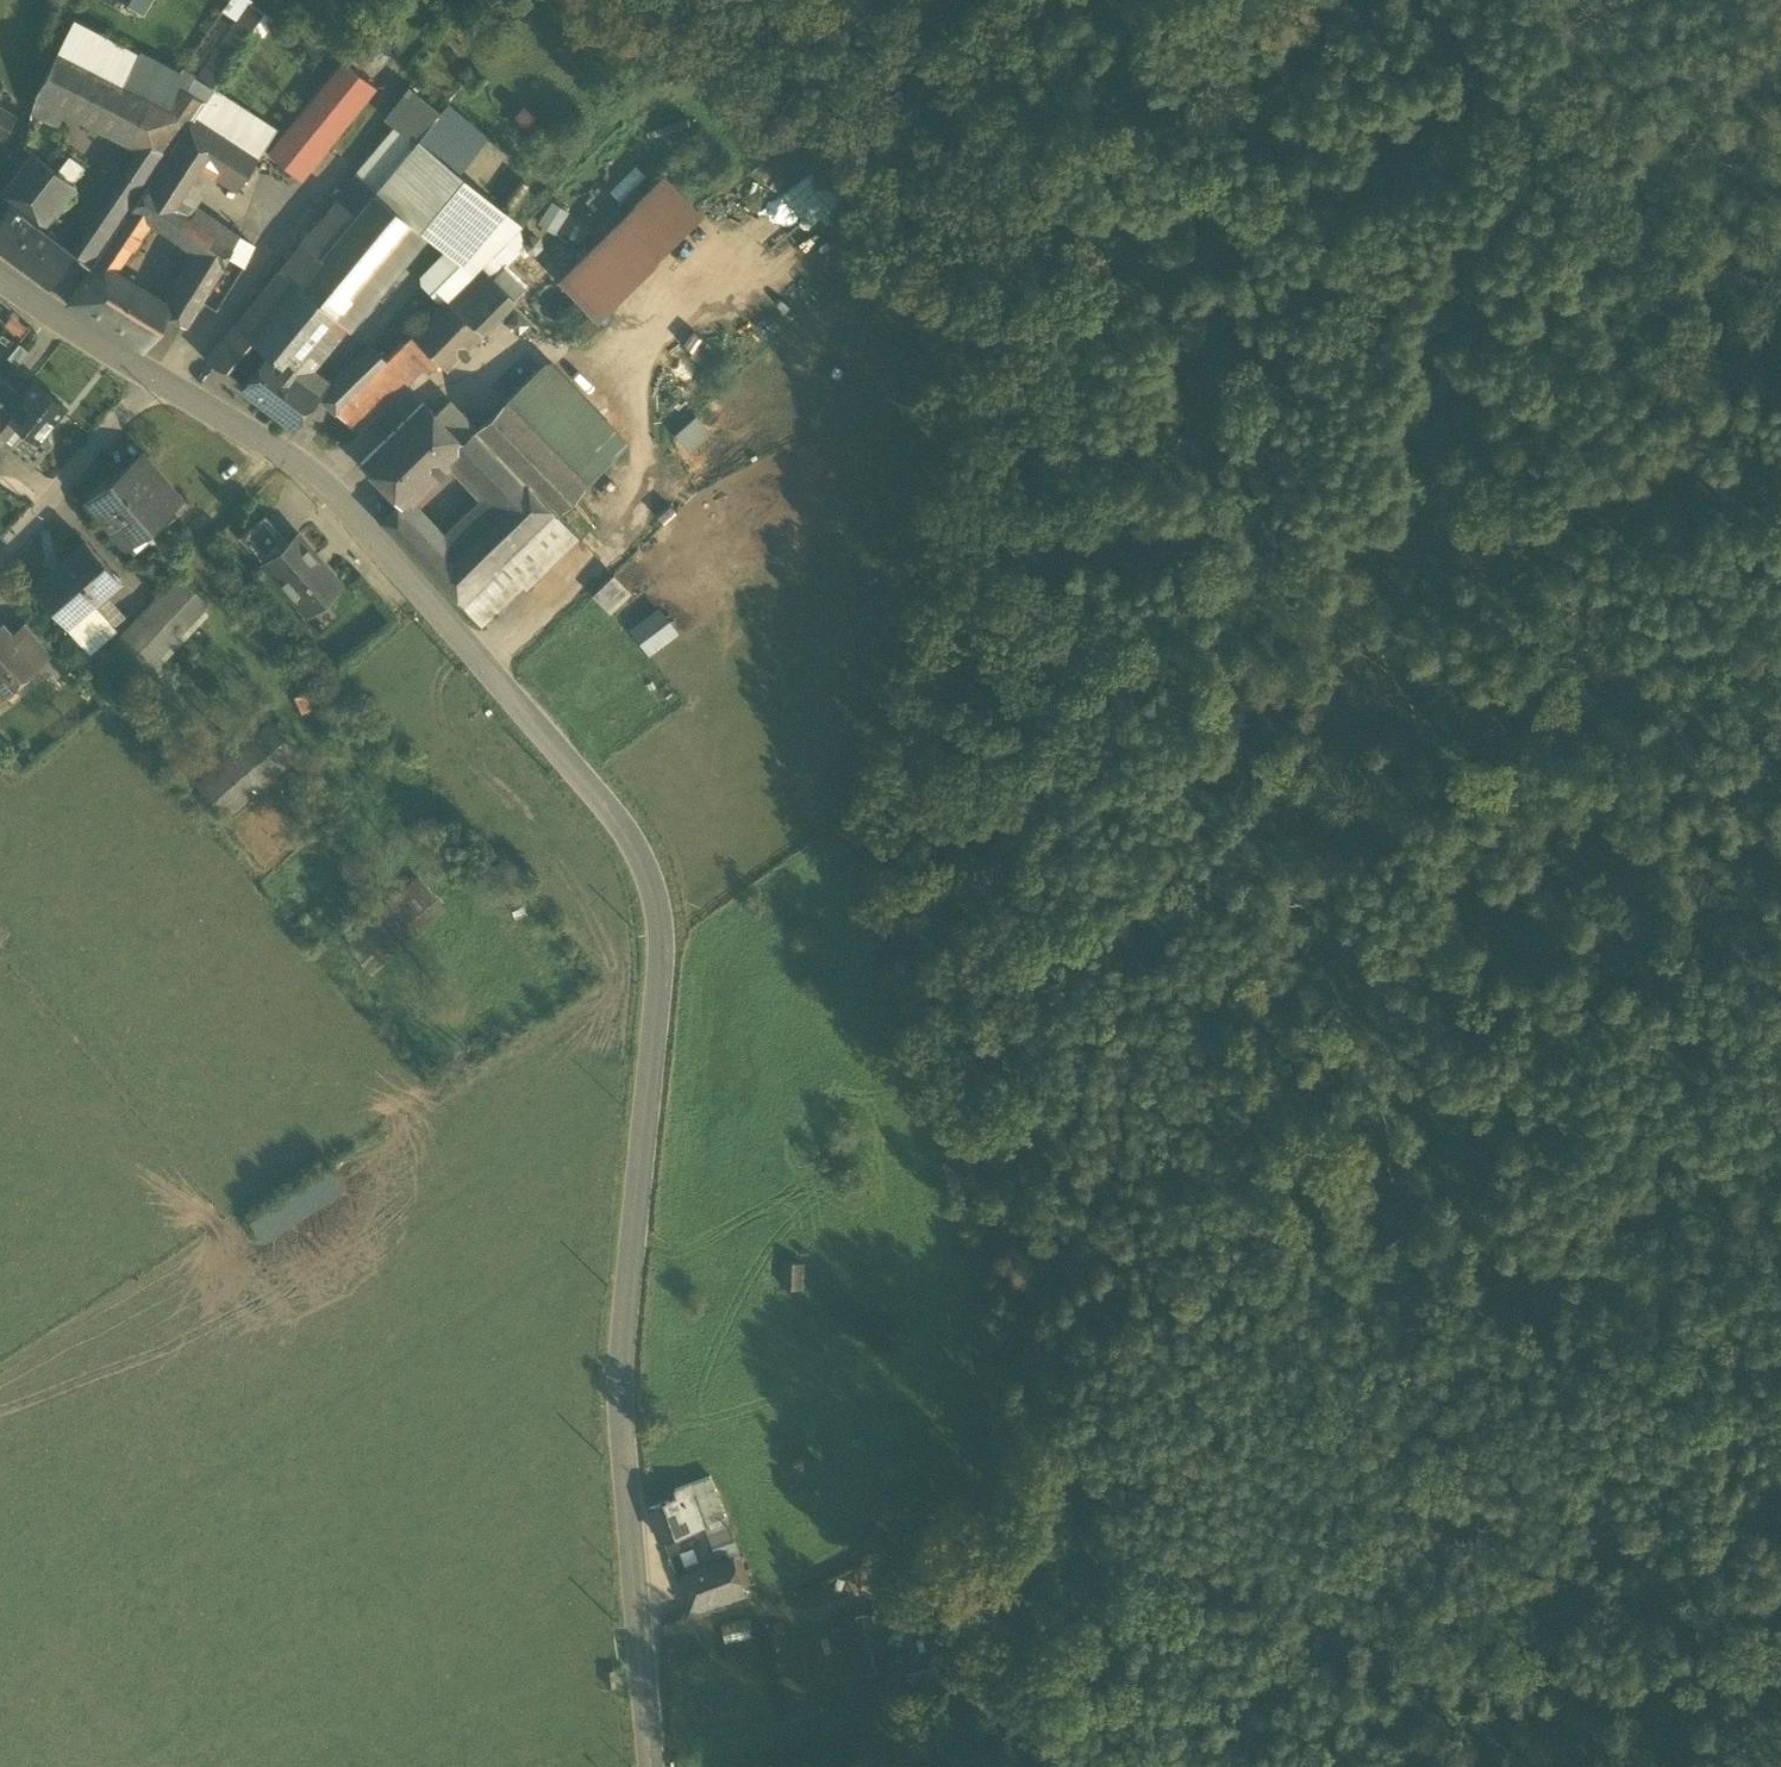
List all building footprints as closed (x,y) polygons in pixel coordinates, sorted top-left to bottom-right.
[(224,11),(237,20),(249,3),(250,0),(232,0),(224,11)] [(264,13),(249,3),(196,82),(195,83),(210,93),(264,13)] [(222,10),(181,71),(196,82),(237,20),(224,11),(222,10)] [(139,53),(73,18),(55,55),(121,89),(139,53)] [(196,82),(181,71),(139,53),(121,89),(146,102),(147,101),(148,102),(167,112),(181,89),(189,93),(195,83),(196,82)] [(121,89),(55,55),(36,91),(66,107),(129,139),(148,102),(147,101),(146,102),(121,89)] [(342,62),(267,155),(298,179),(373,86),(342,62)] [(475,71),(463,86),(475,96),(487,81),(475,71)] [(189,93),(181,89),(167,112),(144,146),(145,147),(167,158),(194,117),(195,117),(203,105),(204,103),(189,93)] [(66,107),(36,91),(36,92),(31,111),(58,125),(66,107)] [(220,93),(210,109),(203,105),(195,117),(238,146),(257,159),(276,131),(220,93)] [(148,102),(129,139),(144,146),(167,112),(148,102)] [(2,138),(15,117),(14,116),(0,107),(0,137),(2,138)] [(452,111),(422,145),(453,173),(484,138),(452,111)] [(195,117),(194,117),(167,158),(151,182),(133,208),(149,219),(172,235),(177,239),(198,209),(194,207),(214,176),(218,178),(238,146),(195,117)] [(397,128),(356,178),(374,193),(415,143),(397,128)] [(415,143),(374,193),(411,224),(445,248),(420,273),(423,280),(447,302),(480,268),(522,224),(453,173),(422,145),(417,141),(415,143)] [(257,159),(238,146),(218,178),(237,190),(257,159)] [(167,158),(145,147),(131,168),(133,170),(151,182),(167,158)] [(0,193),(0,199),(7,205),(8,203),(39,227),(72,184),(32,153),(0,193)] [(133,170),(94,228),(111,240),(131,210),(133,208),(151,182),(133,170)] [(666,177),(562,280),(590,308),(693,206),(666,177)] [(356,178),(337,200),(355,216),(374,193),(356,178)] [(411,224),(374,193),(320,258),(314,266),(298,285),(336,317),(411,224)] [(337,200),(302,243),(320,258),(355,216),(337,200)] [(8,203),(7,205),(0,214),(0,248),(10,256),(47,284),(71,253),(39,227),(8,203)] [(111,240),(102,253),(118,263),(149,219),(133,208),(111,240)] [(238,237),(198,209),(177,239),(196,251),(176,285),(181,300),(195,308),(226,257),(238,237)] [(252,245),(238,236),(238,237),(226,257),(243,267),(252,245)] [(302,243),(233,326),(249,340),(296,283),(298,285),(314,266),(320,258),(302,243)] [(118,263),(102,253),(93,267),(109,277),(118,263)] [(93,267),(67,305),(92,321),(102,306),(106,309),(121,284),(109,277),(93,267)] [(480,268),(447,302),(480,334),(514,300),(480,268)] [(296,283),(249,340),(250,341),(267,355),(268,353),(290,372),(302,358),(336,317),(298,285),(296,283)] [(161,309),(121,284),(106,309),(102,306),(92,321),(140,351),(164,312),(164,311),(161,309)] [(176,285),(161,309),(164,311),(164,312),(184,326),(195,308),(181,300),(176,285)] [(412,334),(411,335),(437,361),(441,364),(450,364),(480,334),(447,302),(445,300),(412,334)] [(586,314),(570,327),(580,339),(596,327),(586,314)] [(233,326),(205,360),(223,374),(250,341),(249,340),(233,326)] [(369,419),(400,387),(421,366),(427,372),(437,361),(411,335),(410,334),(384,360),(378,366),(336,410),(334,411),(357,431),(369,419)] [(28,351),(18,343),(7,357),(17,365),(28,351)] [(290,372),(289,373),(317,394),(336,410),(378,366),(384,360),(370,349),(336,384),(302,358),(290,372)] [(290,372),(268,353),(267,355),(242,388),(293,426),(317,394),(289,373),(290,372)] [(617,453),(538,369),(506,400),(587,483),(617,453)] [(17,393),(18,392),(0,378),(0,414),(17,393)] [(23,398),(17,393),(0,414),(0,434),(11,443),(7,448),(31,466),(49,444),(40,437),(64,407),(34,383),(23,398)] [(587,483),(506,400),(474,430),(462,442),(463,444),(448,459),(484,498),(460,521),(503,565),(522,584),(574,534),(555,515),(587,483)] [(423,402),(360,464),(400,505),(448,459),(463,444),(462,442),(453,434),(423,402)] [(687,450),(709,432),(694,414),(672,432),(687,450)] [(466,422),(453,434),(462,442),(474,430),(466,422)] [(0,434),(0,457),(7,448),(11,443),(0,434)] [(182,497),(148,457),(133,470),(151,491),(155,488),(171,506),(182,497)] [(151,491),(133,470),(121,480),(114,479),(88,502),(125,546),(171,506),(155,488),(151,491)] [(264,515),(241,535),(264,563),(287,542),(264,515)] [(503,565),(460,521),(435,545),(450,561),(478,590),(503,565)] [(478,590),(450,561),(435,545),(414,523),(408,523),(395,536),(462,605),(478,590)] [(287,542),(264,563),(307,613),(339,585),(296,535),(287,542)] [(85,541),(32,588),(67,627),(86,610),(119,581),(85,541)] [(478,590),(462,605),(481,625),(483,623),(522,584),(503,565),(478,590)] [(610,572),(588,593),(606,612),(628,591),(610,572)] [(206,603),(177,576),(117,639),(145,667),(206,603)] [(86,610),(67,627),(87,650),(107,633),(86,610)] [(658,610),(631,630),(648,653),(675,633),(658,610)] [(2,625),(0,627),(0,682),(8,675),(10,678),(12,676),(16,681),(36,664),(15,640),(2,625)] [(31,627),(15,640),(36,664),(52,650),(31,627)] [(271,723),(197,787),(224,817),(297,753),(271,723)] [(802,1265),(784,1262),(782,1286),(799,1289),(802,1265)] [(678,1498),(650,1508),(661,1539),(724,1517),(710,1477),(675,1490),(678,1498)] [(734,1560),(676,1581),(688,1615),(746,1594),(734,1560)] [(874,1616),(846,1623),(859,1673),(887,1666),(874,1616)] [(749,1618),(721,1625),(726,1644),(754,1637),(749,1618)]
